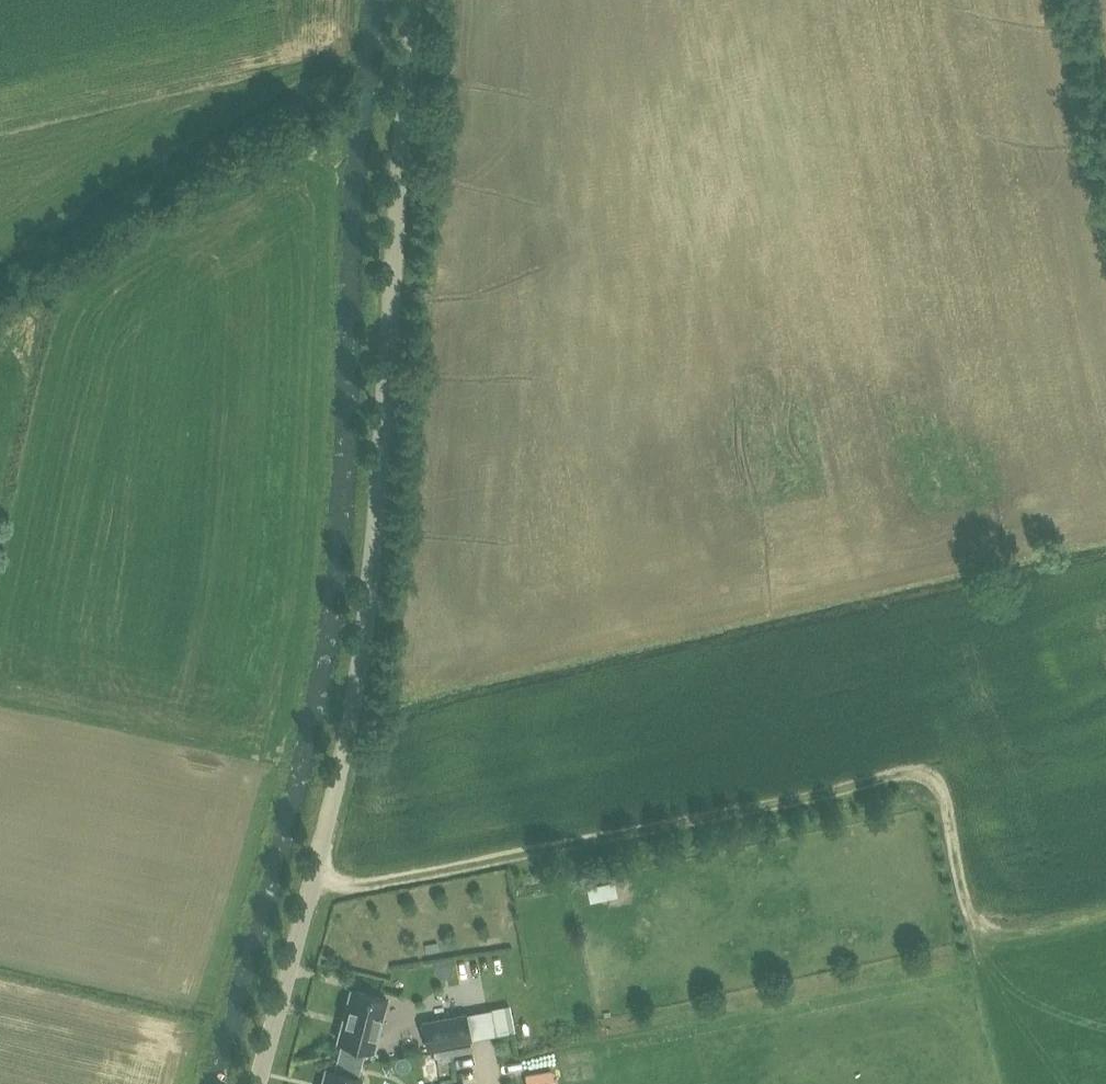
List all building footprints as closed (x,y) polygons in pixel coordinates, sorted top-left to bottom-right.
[(337,1057),(362,1063),(366,1048),(373,1050),(387,998),(351,989),(338,1040),(341,1041),(337,1057)] [(489,1009),(493,1035),(513,1031),(508,1005),(489,1009)] [(427,1047),(470,1039),(466,1013),(422,1021),(427,1047)] [(362,1063),(337,1057),(333,1070),(326,1068),(322,1083),(360,1083),(361,1078),(358,1077),(362,1063)]
